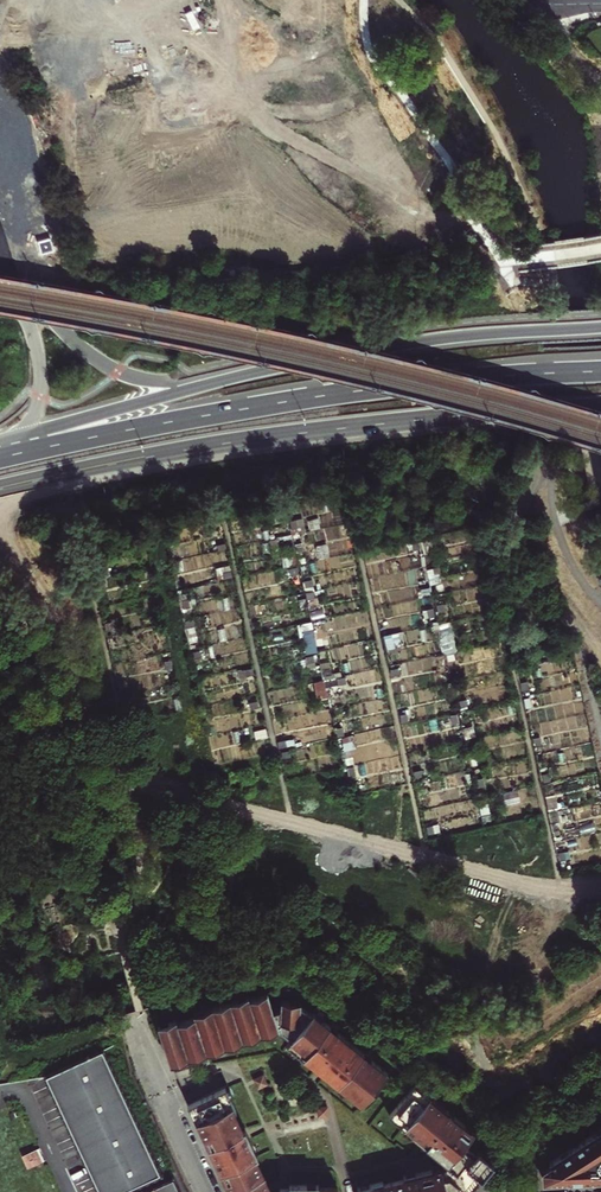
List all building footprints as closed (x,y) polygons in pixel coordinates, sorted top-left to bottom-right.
[(254,590),(247,592),(250,604),(257,602),(254,590)] [(323,609),(310,612),(312,621),(324,618),(323,609)] [(312,681),(315,697),(325,695),(323,680),(312,681)] [(172,1061),(182,1086),(204,1076),(197,1058),(201,1056),(205,1054),(204,1051),(206,1051),(206,1052),(215,1049),(215,1048),(250,1037),(251,1040),(255,1038),(259,1037),(258,1034),(261,1033),(262,1034),(270,1031),(270,1030),(278,1027),(290,1037),(285,1043),(288,1044),(285,1047),(292,1053),(294,1050),(330,1079),(337,1085),(335,1088),(342,1093),(344,1091),(359,1103),(386,1070),(321,1015),(322,1014),(315,1009),(314,1010),(313,1009),(310,1012),(300,1003),(300,998),(280,997),(279,1005),(272,1007),(266,989),(249,995),(248,991),(193,1009),(194,1013),(177,1018),(176,1015),(158,1022),(170,1062),(172,1061)] [(132,1185),(136,1191),(186,1191),(179,1176),(155,1186),(155,1185),(147,1189),(142,1180),(166,1169),(111,1045),(45,1076),(100,1191),(117,1191),(132,1185)] [(387,1113),(403,1126),(400,1128),(408,1134),(409,1131),(446,1161),(441,1167),(431,1170),(430,1166),(414,1170),(413,1167),(408,1169),(405,1170),(405,1173),(402,1173),(403,1177),(382,1182),(381,1179),(368,1182),(367,1179),(358,1181),(358,1184),(355,1185),(357,1191),(466,1191),(497,1154),(481,1141),(476,1148),(469,1142),(467,1144),(463,1142),(474,1129),(413,1081),(387,1113)] [(186,1101),(228,1191),(336,1191),(336,1186),(322,1186),(316,1186),(316,1182),(305,1182),(288,1182),(288,1186),(278,1186),(278,1189),(269,1189),(253,1155),(256,1154),(250,1140),(244,1127),(241,1129),(233,1109),(236,1108),(230,1095),(232,1094),(229,1085),(226,1087),(225,1084),(186,1101)] [(547,1160),(548,1163),(540,1168),(540,1174),(540,1179),(598,1176),(600,1176),(600,1125),(547,1160)] [(35,1148),(20,1155),(25,1169),(41,1162),(35,1148)]
